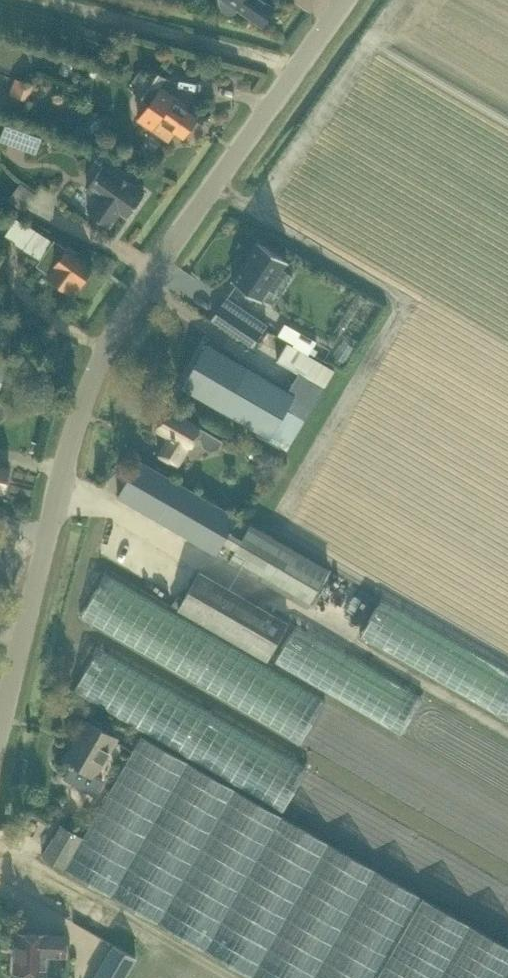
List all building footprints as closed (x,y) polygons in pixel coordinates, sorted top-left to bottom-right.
[(221,1),(222,9),(228,13),(236,12),(238,8),(262,26),(276,7),(266,0),(222,0),(221,1)] [(184,138),(199,116),(186,106),(188,104),(161,86),(167,77),(150,65),(133,90),(150,102),(138,119),(169,140),(175,132),(184,138)] [(47,97),(53,81),(31,74),(25,89),(47,97)] [(0,138),(0,139),(18,146),(24,128),(6,121),(0,138)] [(88,210),(109,225),(120,210),(128,215),(130,212),(132,214),(138,205),(136,203),(145,191),(122,175),(125,171),(107,159),(87,187),(98,195),(88,210)] [(93,266),(65,248),(54,240),(53,242),(16,217),(5,234),(15,241),(14,243),(40,260),(36,265),(49,274),(47,276),(72,293),(78,283),(80,285),(93,266)] [(234,280),(233,281),(260,300),(261,299),(261,298),(286,261),(286,262),(287,261),(259,242),(259,243),(234,280)] [(222,305),(213,318),(253,345),(262,331),(222,305)] [(285,322),(278,334),(294,343),(301,331),(285,322)] [(324,387),(335,369),(287,342),(277,359),(324,387)] [(296,394),(207,343),(182,387),(287,449),(306,418),(287,409),(296,394)] [(9,363),(0,360),(0,387),(9,363)] [(201,427),(200,429),(169,408),(158,428),(170,437),(161,453),(180,464),(196,435),(202,438),(204,447),(211,450),(218,449),(223,440),(201,427)] [(307,607),(330,569),(330,568),(250,521),(248,524),(236,517),(238,515),(139,457),(118,495),(217,554),(218,552),(228,559),(228,560),(307,607)] [(10,466),(0,464),(0,491),(4,491),(10,466)] [(172,605),(178,608),(267,660),(289,621),(200,569),(184,597),(178,594),(172,605)] [(70,761),(69,763),(73,765),(74,763),(95,776),(117,737),(87,720),(78,734),(80,735),(76,743),(74,742),(65,758),(70,761)] [(143,734),(84,836),(61,822),(41,854),(65,869),(254,977),(507,977),(507,945),(143,734)] [(67,948),(68,935),(16,932),(15,971),(47,972),(48,947),(67,948)] [(93,977),(126,977),(138,957),(114,943),(93,977)]
